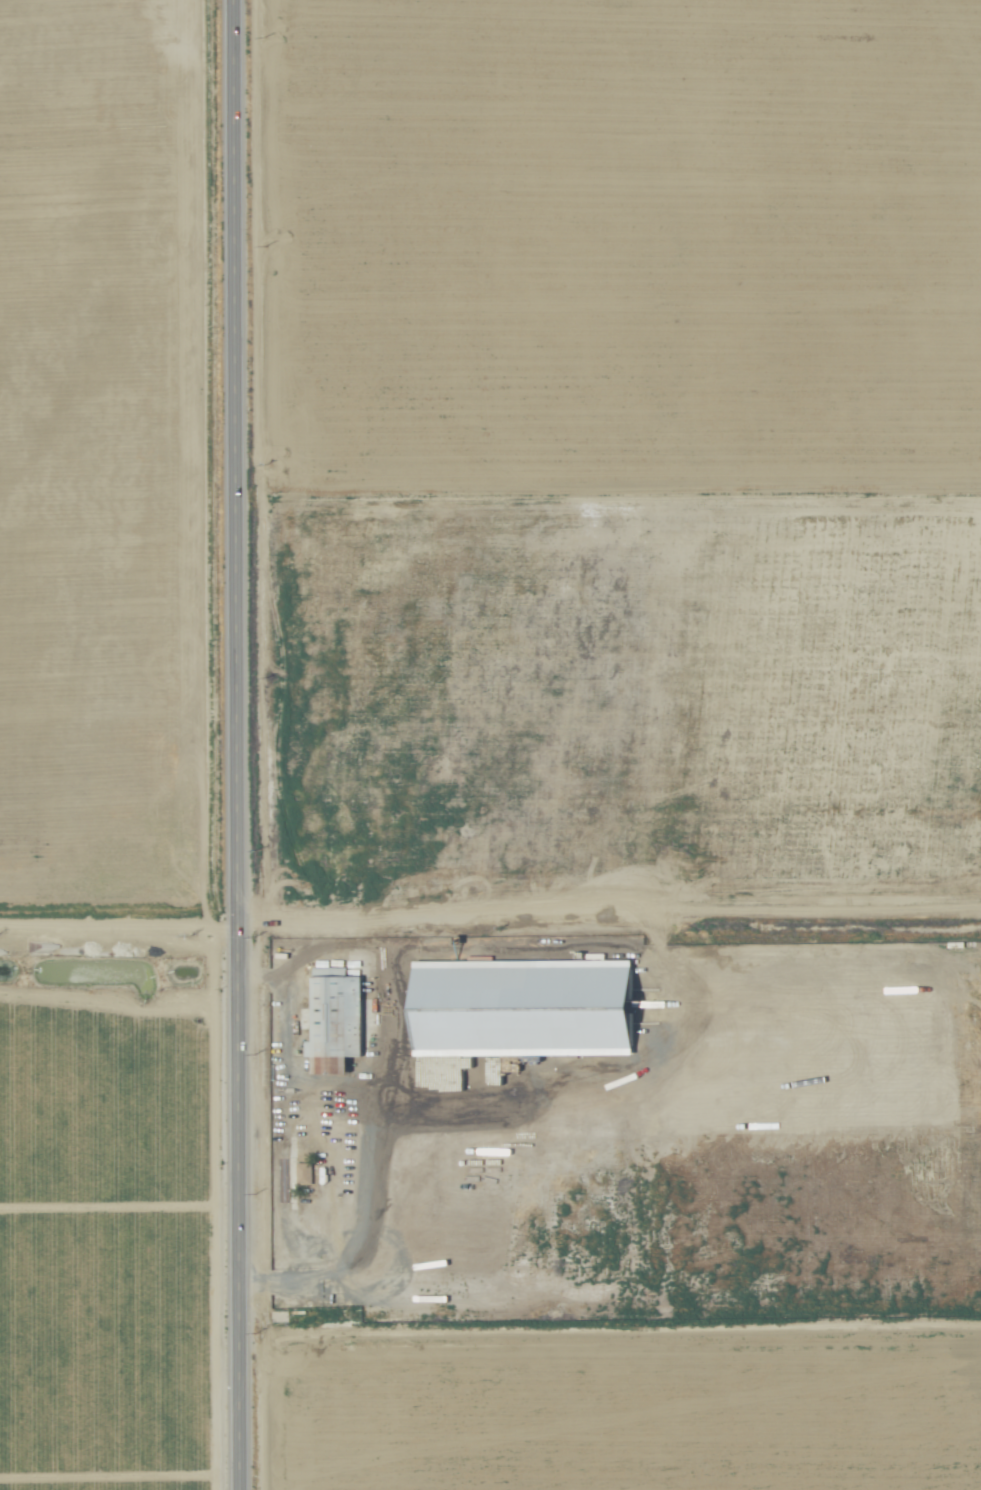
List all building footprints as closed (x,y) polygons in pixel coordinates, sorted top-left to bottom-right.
[(419,961),(419,1056),(637,1056),(637,961),(419,961)] [(315,1074),(350,1074),(350,1057),(361,1057),(362,976),(346,976),(346,969),(315,969),(315,1041),(307,1041),(307,1057),(315,1057),(315,1074)]
